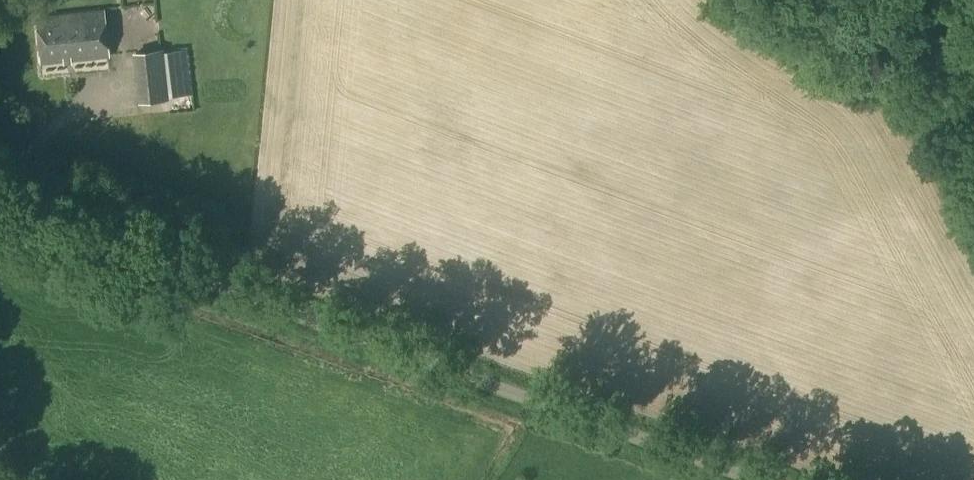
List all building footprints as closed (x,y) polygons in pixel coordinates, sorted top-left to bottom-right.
[(40,64),(109,57),(104,9),(35,17),(40,64)] [(137,103),(168,99),(163,48),(132,52),(137,103)] [(197,87),(195,76),(178,78),(179,89),(197,87)]
